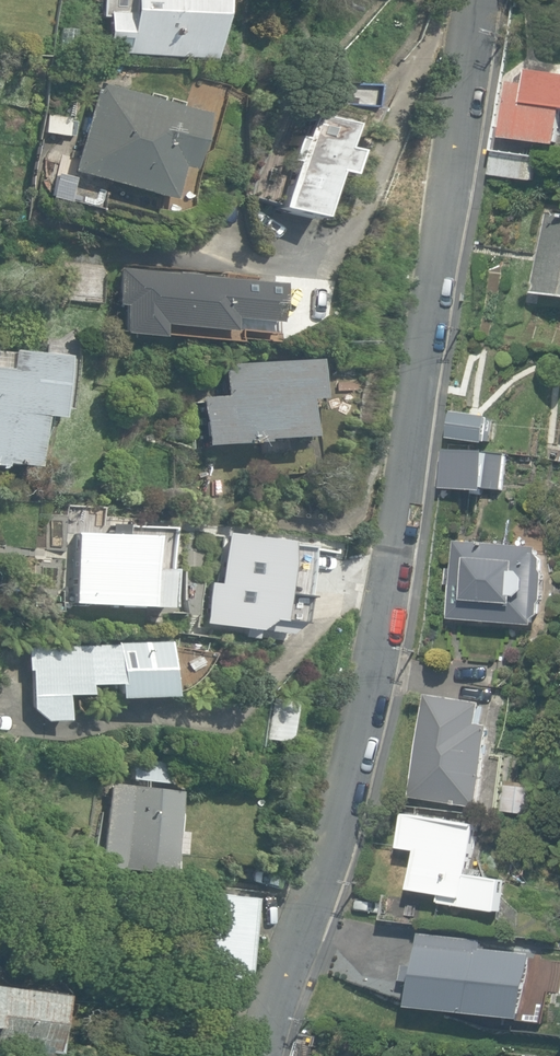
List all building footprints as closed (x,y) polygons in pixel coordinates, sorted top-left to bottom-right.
[(209,60),(216,0),(129,0),(128,14),(108,13),(105,53),(209,60)] [(538,157),(540,144),(559,147),(559,75),(531,71),(529,85),(513,83),(507,127),(495,126),(492,151),(538,157)] [(377,108),(380,87),(342,82),(339,103),(377,108)] [(71,171),(172,200),(182,168),(190,170),(206,114),(97,83),(71,171)] [(44,133),(66,136),(70,117),(47,113),(44,133)] [(275,208),(312,220),(327,173),(336,175),(343,152),(334,149),(342,125),(306,114),(298,139),(292,137),(285,159),(290,160),(275,208)] [(489,174),(537,181),(540,159),(492,152),(489,174)] [(559,296),(559,213),(547,211),(535,293),(559,296)] [(122,306),(119,333),(159,337),(160,326),(230,333),(231,319),(274,324),(278,284),(117,267),(113,305),(122,306)] [(33,468),(41,417),(55,419),(64,357),(12,349),(11,353),(0,351),(0,468),(3,468),(3,464),(33,468)] [(197,397),(200,445),(261,442),(260,439),(308,436),(306,399),(320,398),(318,359),(220,365),(222,396),(197,397)] [(452,438),(483,443),(483,441),(491,443),(494,419),(487,418),(487,416),(457,411),(452,438)] [(446,488),(488,491),(488,488),(504,489),(507,454),(491,452),(449,449),(446,488)] [(161,609),(166,528),(107,525),(106,535),(75,533),(71,603),(161,609)] [(451,618),(535,625),(536,619),(542,615),(543,604),(546,601),(548,575),(546,571),(547,560),(541,554),(542,549),(458,542),(451,618)] [(166,696),(164,642),(24,647),(25,670),(28,670),(30,709),(42,720),(64,719),(63,696),(85,695),(85,684),(111,684),(112,698),(166,696)] [(412,796),(482,806),(493,725),(481,724),(484,703),(427,695),(412,796)] [(266,739),(289,743),(295,702),(272,698),(266,739)] [(129,779),(166,784),(169,764),(132,758),(129,779)] [(98,865),(167,875),(170,853),(178,855),(181,833),(172,831),(177,794),(110,784),(98,865)] [(502,810),(529,813),(531,788),(505,786),(502,810)] [(447,903),(507,913),(512,881),(473,874),(481,825),(408,813),(402,849),(420,852),(414,888),(448,894),(447,903)] [(230,881),(269,887),(272,867),(232,862),(230,881)] [(238,984),(248,897),(205,892),(201,928),(207,929),(201,980),(238,984)] [(412,1006),(506,1016),(513,952),(419,942),(412,1006)] [(28,1055),(43,1055),(46,1037),(52,993),(0,986),(0,1052),(28,1055)]
